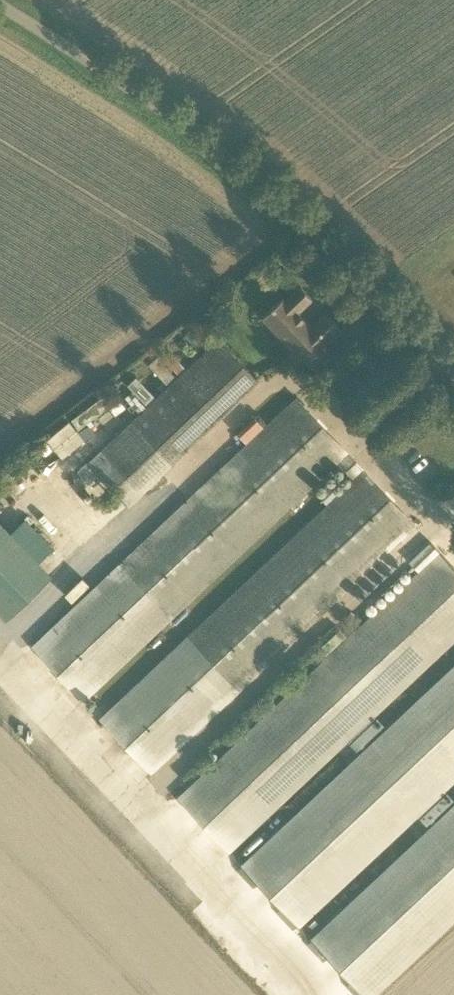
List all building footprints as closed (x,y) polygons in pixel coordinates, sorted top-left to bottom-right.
[(283,297),(261,318),(305,364),(314,374),(332,356),(323,347),(341,330),(325,313),(310,327),(297,313),(311,299),(300,287),(285,300),(283,297)] [(128,508),(258,382),(217,339),(86,464),(128,508)] [(151,775),(239,691),(415,525),(295,397),(265,425),(259,420),(258,421),(253,417),(235,433),(245,444),(120,563),(31,647),(83,703),(172,619),(337,464),(352,479),(188,636),(98,719),(151,775)] [(47,446),(33,461),(48,474),(62,459),(47,446)] [(5,621),(51,577),(0,523),(0,616),(5,621)] [(430,542),(429,542),(408,562),(417,572),(416,573),(415,573),(177,798),(228,853),(453,642),(453,568),(430,542)] [(298,927),(453,781),(453,663),(240,864),(298,927)] [(309,938),(362,994),(376,994),(453,921),(453,802),(309,938)]
